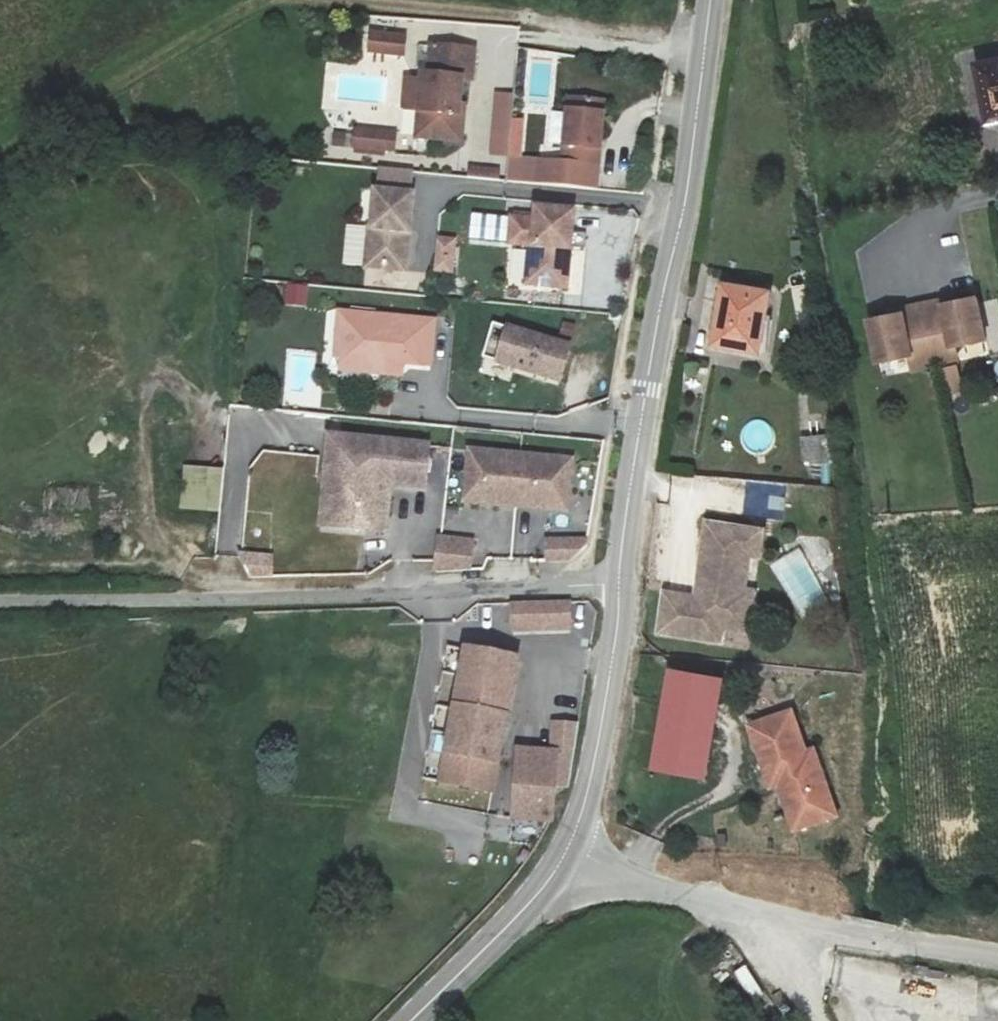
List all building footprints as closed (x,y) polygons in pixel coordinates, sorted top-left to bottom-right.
[(370,28),(369,49),(404,52),(405,31),(370,28)] [(472,46),(429,43),(426,79),(406,77),(404,106),(418,107),(416,135),(459,139),(461,113),(457,112),(459,77),(470,78),(472,46)] [(979,63),(991,117),(997,116),(997,59),(979,63)] [(492,152),(510,153),(512,94),(495,93),(492,152)] [(604,99),(569,96),(563,158),(510,153),(507,179),(597,187),(604,99)] [(356,127),(354,149),(393,151),(394,129),(356,127)] [(466,190),(500,194),(503,169),(468,165),(466,190)] [(413,190),(375,187),(372,225),(369,225),(366,263),(407,266),(413,190)] [(572,206),(534,204),(533,217),(511,215),(509,240),(529,241),(526,279),(567,282),(572,206)] [(439,238),(436,269),(454,271),(457,239),(439,238)] [(768,291),(722,283),(711,347),(757,355),(768,291)] [(287,284),(285,306),(305,308),(308,286),(287,284)] [(942,301),(900,310),(901,314),(867,321),(877,363),(910,355),(913,368),(955,359),(952,346),(985,340),(976,298),(943,305),(942,301)] [(436,322),(342,313),(337,358),(373,361),(372,367),(378,373),(389,375),(395,370),(396,363),(432,367),(436,322)] [(572,345),(495,322),(485,355),(562,379),(572,345)] [(769,424),(749,423),(749,446),(768,447),(769,424)] [(802,435),(803,465),(828,464),(827,434),(802,435)] [(428,448),(329,439),(321,528),(386,533),(390,486),(425,489),(428,448)] [(469,453),(464,504),(567,515),(572,464),(469,453)] [(220,512),(222,468),(181,466),(179,510),(220,512)] [(93,535),(119,534),(118,495),(92,496),(93,535)] [(759,532),(705,524),(694,598),(663,594),(658,631),(713,639),(715,625),(746,630),(752,593),(743,591),(748,554),(756,555),(759,532)] [(589,536),(549,537),(549,557),(571,557),(587,544),(589,536)] [(442,555),(440,555),(439,567),(471,566),(471,538),(443,539),(442,555)] [(274,577),(272,551),(241,553),(243,579),(274,577)] [(513,601),(513,632),(569,631),(569,601),(513,601)] [(517,655),(463,646),(441,780),(495,789),(517,655)] [(719,678),(666,670),(652,769),(705,777),(719,678)] [(791,710),(747,725),(768,787),(776,784),(791,829),(835,815),(813,750),(805,753),(791,710)] [(517,747),(513,817),(550,821),(553,786),(566,786),(577,722),(552,721),(551,748),(517,747)] [(744,965),(733,972),(752,1001),(763,993),(744,965)]
